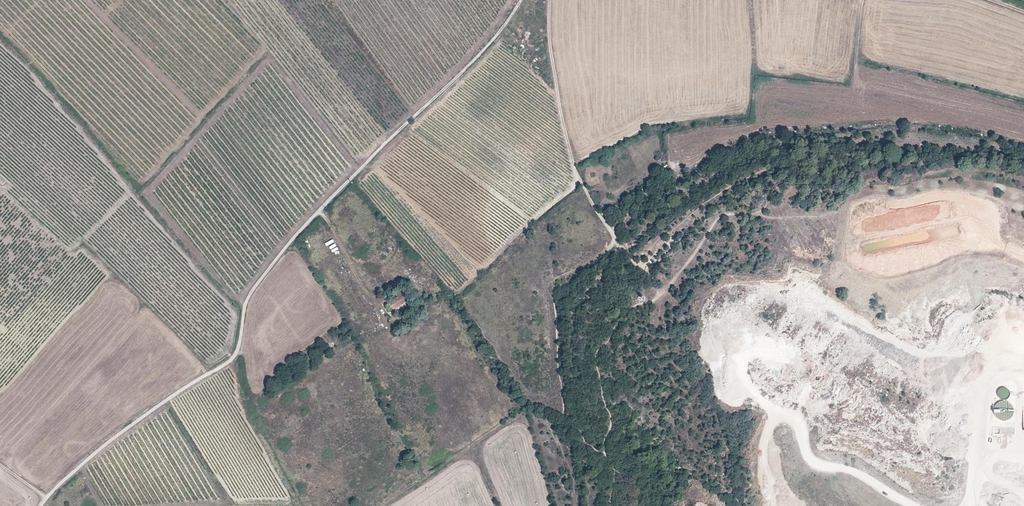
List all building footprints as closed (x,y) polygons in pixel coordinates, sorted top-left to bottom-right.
[(393,309),(408,300),(404,293),(389,303),(393,309)] [(998,387),(998,397),(1007,397),(1007,387),(998,387)]
